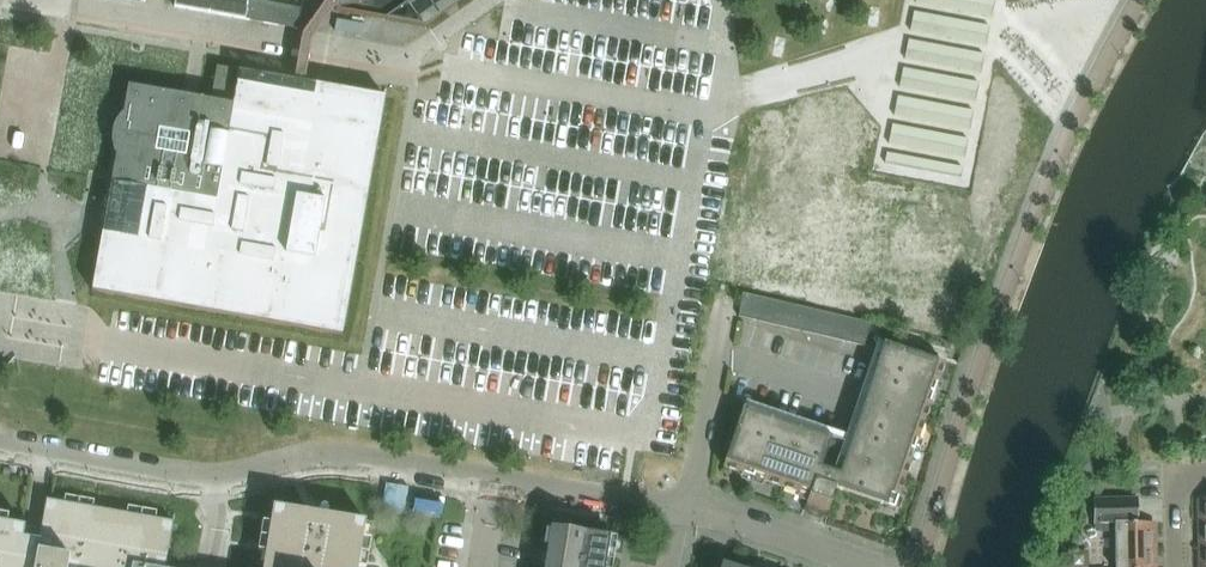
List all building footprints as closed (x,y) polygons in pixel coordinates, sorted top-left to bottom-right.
[(175,7),(245,20),(298,29),(301,9),(253,0),(175,0),(174,7),(175,7)] [(338,0),(327,0),(306,31),(301,37),(301,41),(298,55),(297,58),(296,64),(295,71),(294,75),(294,81),(304,83),(305,78),(306,73),(307,66),(308,60),(309,57),(312,42),(333,11),(336,11),(338,0)] [(336,11),(353,14),(369,17),(371,17),(385,20),(413,0),(338,0),(336,11)] [(179,95),(128,86),(123,114),(122,114),(120,116),(118,119),(116,122),(114,125),(113,127),(112,130),(112,133),(111,136),(111,140),(112,143),(112,146),(113,149),(114,151),(115,154),(116,155),(108,199),(105,216),(102,233),(92,291),(342,336),(385,97),(304,83),(294,81),(286,79),(217,67),(210,100),(197,98),(179,95)] [(904,265),(975,282),(987,230),(920,213),(917,226),(937,231),(929,263),(906,257),(904,265)] [(745,292),(739,316),(771,323),(776,300),(745,292)] [(776,300),(771,323),(802,331),(808,308),(776,300)] [(808,308),(802,331),(834,339),(840,315),(808,308)] [(840,315),(834,339),(866,347),(872,323),(840,315)] [(872,325),(870,332),(878,335),(880,327),(872,325)] [(749,402),(745,401),(744,404),(743,407),(723,468),(809,496),(805,506),(808,512),(821,516),(827,513),(835,489),(894,508),(943,363),(884,343),(881,342),(878,341),(876,345),(846,435),(749,402)] [(46,499),(39,540),(31,539),(22,537),(25,525),(0,521),(0,566),(164,566),(172,521),(46,499)] [(1097,525),(1117,525),(1118,566),(1156,566),(1155,544),(1153,544),(1153,523),(1138,523),(1137,499),(1097,500),(1097,525)] [(263,566),(358,566),(366,520),(273,505),(263,566)] [(613,557),(614,551),(616,544),(617,538),(610,537),(551,528),(548,547),(545,566),(612,566),(613,557)] [(1070,566),(1087,566),(1087,552),(1070,552),(1070,566)]
